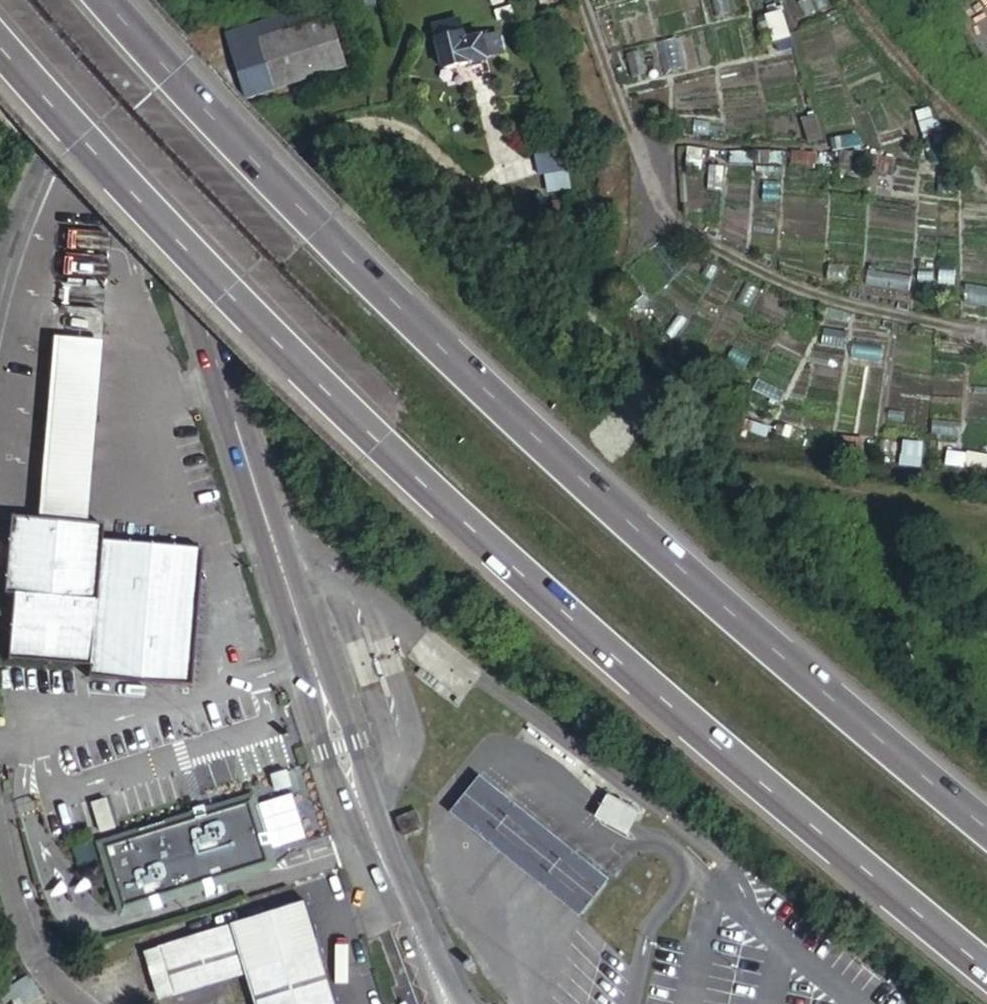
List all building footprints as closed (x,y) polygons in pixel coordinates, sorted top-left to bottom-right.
[(223,36),(242,100),(344,71),(325,6),(223,36)] [(486,60),(503,54),(499,38),(481,43),(480,41),(464,45),(458,23),(433,29),(446,74),(485,61),(486,60)] [(561,155),(559,145),(541,149),(544,159),(561,155)] [(544,159),(539,160),(543,178),(569,172),(565,154),(561,155),(544,159)] [(60,316),(146,291),(123,267),(52,288),(60,316)] [(107,520),(115,419),(23,411),(14,512),(8,585),(15,586),(10,651),(93,658),(93,669),(194,677),(206,541),(106,532),(107,520)] [(483,770),(452,810),(569,901),(587,915),(618,876),(599,862),(483,770)] [(595,813),(627,830),(639,808),(607,791),(595,813)] [(205,881),(265,863),(246,800),(96,846),(106,878),(111,877),(115,886),(109,888),(115,909),(144,900),(145,903),(153,901),(152,898),(198,883),(199,887),(206,885),(205,881)] [(94,834),(108,829),(99,801),(85,805),(94,834)] [(419,804),(394,812),(401,835),(426,827),(419,804)] [(89,914),(91,901),(68,898),(66,911),(89,914)] [(300,906),(151,948),(166,999),(240,978),(247,1003),(330,1003),(300,906)] [(0,999),(0,1003),(42,1003),(30,982),(0,999)]
